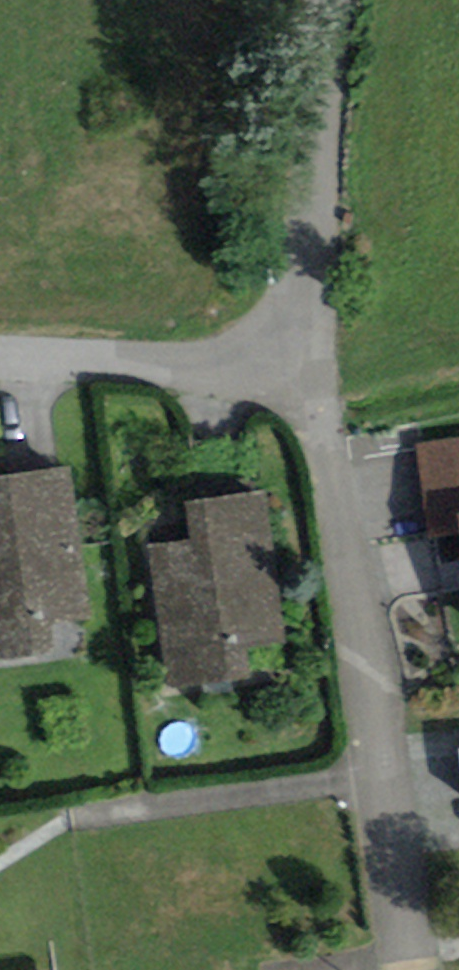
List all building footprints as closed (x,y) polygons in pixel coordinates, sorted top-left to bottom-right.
[(415,443),(427,540),(458,536),(458,437),(415,443)] [(0,478),(0,670),(46,665),(41,634),(95,626),(73,468),(0,478)] [(267,491),(188,502),(193,539),(142,543),(162,697),(240,688),(235,657),(289,649),(267,491)]
